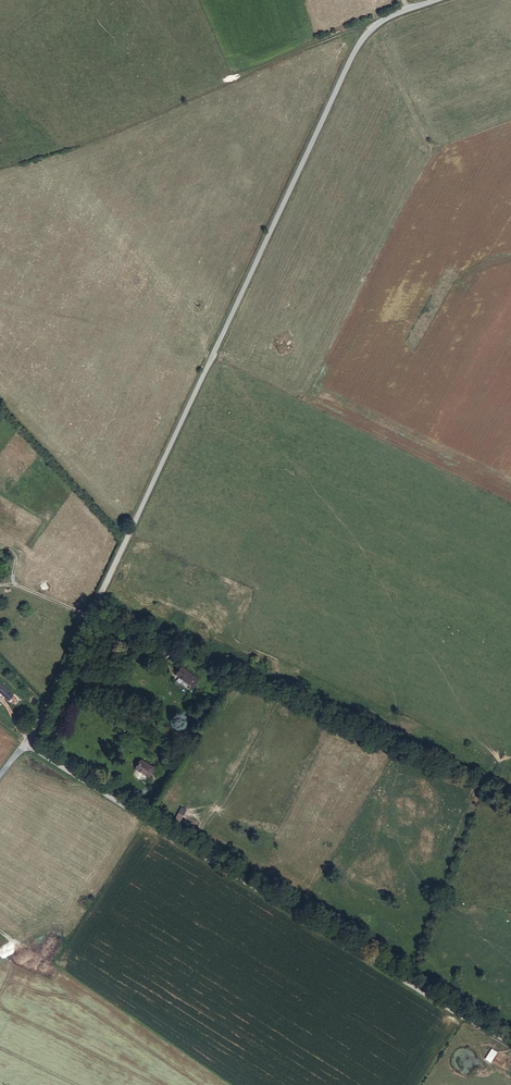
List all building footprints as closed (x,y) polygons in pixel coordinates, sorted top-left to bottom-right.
[(135,637),(126,633),(123,641),(132,645),(135,637)] [(196,682),(178,670),(172,678),(189,690),(196,682)] [(0,682),(0,691),(11,701),(16,695),(0,682)] [(152,774),(158,765),(144,758),(139,766),(152,774)] [(177,814),(183,818),(188,810),(182,807),(177,814)] [(492,1048),(485,1059),(491,1063),(498,1052),(492,1048)]
